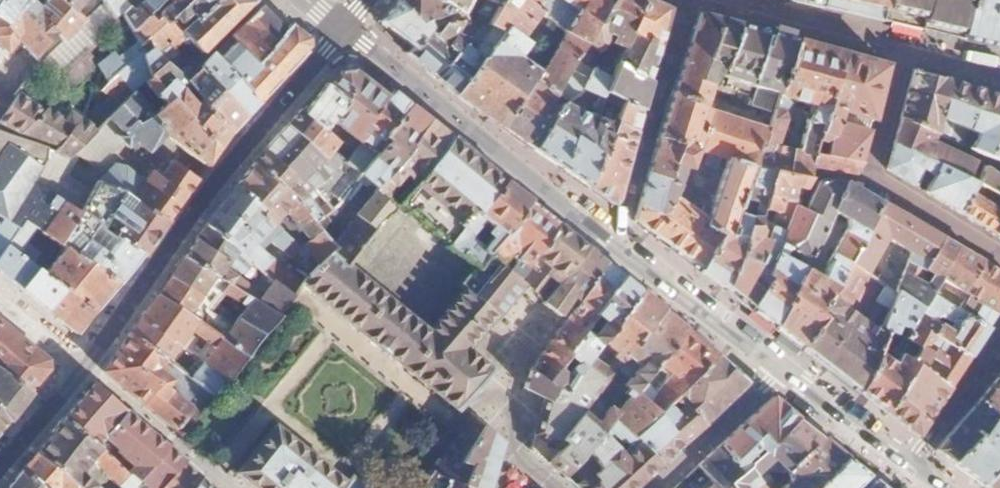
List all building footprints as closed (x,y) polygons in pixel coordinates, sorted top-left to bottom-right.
[(7,51),(17,39),(38,58),(52,72),(58,78),(86,51),(116,21),(113,14),(119,10),(123,8),(126,5),(131,0),(100,0),(82,17),(74,8),(81,0),(43,0),(0,0),(0,45),(7,51)] [(132,10),(126,5),(123,8),(119,10),(129,28),(157,0),(141,0),(132,10)] [(126,5),(132,10),(141,0),(131,0),(126,5)] [(129,28),(135,39),(138,44),(147,35),(156,26),(166,17),(171,13),(185,0),(157,0),(129,28)] [(171,13),(178,20),(188,10),(194,15),(180,29),(166,17),(156,26),(170,41),(168,43),(172,48),(184,36),(195,48),(198,50),(249,0),(185,0),(171,13)] [(396,3),(420,20),(445,6),(437,0),(399,0),(396,3)] [(445,6),(452,11),(478,30),(500,0),(437,0),(445,6)] [(513,0),(500,0),(478,30),(494,42),(457,97),(501,128),(537,74),(514,60),(524,45),(517,40),(536,14),(519,4),(513,0)] [(519,4),(536,14),(565,32),(580,42),(610,0),(522,0),(519,4)] [(644,0),(610,0),(580,42),(572,53),(591,66),(604,75),(609,68),(591,57),(604,38),(619,48),(609,63),(612,64),(646,87),(666,11),(644,0)] [(821,12),(823,0),(769,0),(821,12)] [(821,12),(880,26),(885,0),(823,0),(821,12)] [(880,26),(924,35),(932,37),(999,53),(999,0),(885,0),(880,26)] [(262,1),(259,4),(227,37),(250,59),(279,32),(289,22),(262,1)] [(420,20),(396,3),(377,23),(409,48),(425,29),(432,34),(452,11),(445,6),(420,20)] [(171,13),(166,17),(180,29),(194,15),(188,10),(178,20),(171,13)] [(425,29),(409,48),(404,54),(457,97),(494,42),(478,30),(452,11),(432,34),(425,29)] [(736,27),(696,15),(668,99),(655,138),(693,153),(707,116),(697,112),(709,75),(719,78),(719,77),(736,27)] [(289,22),(279,32),(250,59),(227,37),(210,54),(257,102),(305,49),(304,48),(307,44),(306,35),(289,22)] [(156,26),(147,35),(160,54),(166,61),(175,51),(172,48),(168,43),(170,41),(156,26)] [(795,43),(736,27),(719,77),(752,88),(777,96),(795,43)] [(580,42),(565,32),(541,68),(556,77),(572,53),(580,42)] [(147,35),(138,44),(141,50),(136,54),(106,79),(100,88),(106,93),(117,103),(130,91),(160,128),(164,134),(206,166),(225,139),(230,132),(183,80),(176,72),(166,61),(160,54),(147,35)] [(135,39),(130,46),(136,54),(141,50),(138,44),(135,39)] [(853,174),(860,162),(816,148),(843,57),(795,43),(777,96),(775,105),(771,115),(765,133),(753,170),(805,186),(811,167),(853,174)] [(96,62),(86,51),(58,78),(60,81),(67,88),(68,87),(95,62),(96,62)] [(180,56),(175,51),(166,61),(176,72),(189,59),(187,57),(183,52),(180,56)] [(541,68),(537,74),(501,128),(532,150),(558,106),(562,101),(580,89),(591,66),(572,53),(556,77),(541,68)] [(210,54),(197,67),(245,115),(257,102),(210,54)] [(886,69),(843,57),(816,148),(860,162),(868,134),(835,124),(839,113),(871,123),(886,69)] [(38,58),(9,94),(0,113),(0,121),(8,125),(41,79),(45,82),(52,72),(38,58)] [(193,63),(189,59),(176,72),(183,80),(197,67),(193,63)] [(562,101),(558,106),(532,150),(585,187),(603,91),(639,112),(646,87),(612,64),(609,68),(604,75),(591,66),(580,89),(562,101)] [(197,67),(183,80),(230,132),(245,115),(197,67)] [(327,85),(345,100),(329,119),(359,144),(361,142),(359,140),(370,128),(364,123),(385,97),(351,71),(334,74),(327,85)] [(983,95),(912,75),(898,125),(934,140),(935,140),(941,125),(971,136),(983,95)] [(67,88),(60,81),(23,118),(29,124),(46,108),(57,97),(67,88)] [(327,85),(323,81),(297,110),(321,129),(329,119),(345,100),(327,85)] [(67,88),(57,97),(46,108),(59,120),(69,111),(82,121),(91,110),(68,87),(67,88)] [(713,95),(728,100),(740,105),(771,115),(775,105),(755,98),(754,100),(748,98),(716,87),(713,95)] [(9,94),(0,89),(0,113),(9,94)] [(385,97),(364,123),(370,128),(359,140),(361,142),(359,144),(351,153),(344,163),(358,174),(385,141),(381,137),(409,103),(392,89),(385,97)] [(130,91),(117,103),(67,154),(56,150),(49,148),(46,158),(33,181),(51,192),(55,195),(62,200),(83,173),(110,144),(114,148),(121,140),(126,145),(135,136),(148,150),(164,134),(160,128),(130,91)] [(639,112),(603,91),(585,187),(611,206),(615,200),(639,112)] [(29,124),(22,131),(57,147),(57,148),(56,150),(67,154),(117,103),(106,93),(91,110),(82,121),(69,111),(59,120),(46,108),(29,124)] [(971,136),(966,153),(982,159),(999,167),(999,100),(983,95),(971,136)] [(740,105),(728,100),(724,110),(737,114),(740,105)] [(431,120),(409,103),(381,137),(385,141),(358,174),(363,178),(376,188),(431,120)] [(771,115),(740,105),(737,114),(737,115),(751,120),(749,127),(765,133),(771,115)] [(297,110),(285,123),(321,158),(318,161),(329,170),(339,159),(327,151),(334,141),(321,129),(297,110)] [(749,127),(707,114),(707,116),(693,153),(655,138),(633,221),(702,273),(737,165),(751,169),(753,170),(765,133),(749,127)] [(329,119),(321,129),(334,141),(351,153),(359,144),(329,119)] [(450,136),(431,120),(376,188),(371,194),(390,210),(396,203),(450,136)] [(285,123),(262,149),(294,177),(300,178),(304,183),(310,189),(322,178),(329,170),(318,161),(321,158),(285,123)] [(934,140),(898,125),(893,145),(926,158),(931,146),(934,140)] [(5,208),(23,219),(33,225),(45,208),(42,205),(51,192),(33,181),(46,158),(49,148),(0,129),(0,214),(5,208)] [(504,180),(450,136),(396,203),(445,243),(472,211),(476,214),(504,180)] [(919,172),(930,177),(923,192),(956,212),(974,185),(968,183),(964,181),(893,145),(886,169),(913,185),(919,172)] [(926,158),(893,145),(964,181),(972,165),(931,146),(926,158)] [(262,149),(252,161),(291,194),(292,196),(299,190),(298,189),(294,184),(300,178),(294,177),(262,149)] [(125,164),(113,163),(96,182),(124,190),(167,219),(197,178),(170,161),(159,175),(151,169),(143,179),(125,164)] [(252,161),(234,185),(262,211),(259,214),(270,224),(272,222),(281,212),(308,238),(319,229),(313,222),(298,203),(292,196),(291,194),(252,161)] [(751,169),(737,165),(702,273),(720,287),(743,218),(734,214),(751,169)] [(794,186),(803,190),(805,186),(753,170),(751,169),(734,214),(743,218),(720,287),(734,297),(784,193),(790,195),(794,186)] [(997,179),(983,170),(974,185),(956,212),(999,240),(999,213),(983,203),(988,196),(999,204),(999,181),(997,179)] [(96,182),(83,173),(62,200),(78,210),(96,182)] [(327,209),(321,216),(328,221),(363,178),(358,174),(327,209)] [(328,185),(322,178),(310,189),(316,196),(328,185)] [(475,268),(488,252),(486,250),(529,200),(504,180),(476,214),(472,211),(445,243),(475,268)] [(124,190),(96,182),(78,210),(97,222),(98,221),(103,225),(111,214),(123,222),(115,234),(117,236),(139,252),(142,255),(167,219),(124,190)] [(795,207),(793,206),(762,268),(768,273),(746,307),(775,329),(802,269),(829,212),(842,182),(819,182),(803,210),(795,207)] [(818,278),(802,269),(775,329),(799,347),(844,269),(882,203),(847,182),(842,182),(829,212),(846,222),(827,261),(830,263),(818,278)] [(234,185),(209,219),(205,224),(237,250),(250,261),(253,264),(260,270),(292,295),(301,282),(270,257),(267,260),(252,246),(262,234),(289,257),(298,246),(272,222),(270,224),(259,214),(262,211),(234,185)] [(55,195),(51,192),(42,205),(45,208),(55,195)] [(790,195),(784,193),(734,297),(746,307),(768,273),(762,268),(793,206),(795,207),(798,199),(790,195)] [(390,210),(371,194),(333,245),(335,248),(331,252),(346,264),(390,210)] [(45,208),(52,213),(40,230),(58,241),(78,210),(62,200),(55,195),(45,208)] [(305,196),(298,203),(313,222),(320,215),(313,206),(305,196)] [(319,200),(313,206),(320,215),(321,216),(327,209),(319,200)] [(557,223),(529,200),(486,250),(488,252),(497,260),(485,275),(475,268),(458,288),(460,290),(493,316),(515,291),(521,284),(522,282),(515,277),(557,223)] [(940,238),(882,203),(844,269),(865,282),(886,248),(920,269),(940,238)] [(0,214),(0,244),(23,219),(5,208),(0,214)] [(52,213),(45,208),(33,225),(40,230),(52,213)] [(97,222),(78,210),(58,241),(64,245),(117,280),(139,252),(117,236),(106,251),(87,236),(97,222)] [(23,219),(0,244),(0,269),(17,283),(33,263),(30,260),(37,250),(22,239),(33,225),(23,219)] [(604,261),(557,223),(515,277),(522,282),(521,284),(535,296),(546,305),(557,314),(570,297),(576,302),(604,261)] [(205,224),(194,240),(234,267),(234,268),(240,273),(250,261),(237,250),(205,224)] [(308,238),(301,244),(318,264),(331,252),(335,248),(333,245),(319,229),(308,238)] [(979,262),(940,238),(920,269),(919,270),(940,282),(958,293),(979,262)] [(194,240),(182,257),(244,293),(276,315),(292,295),(260,270),(256,276),(252,281),(254,283),(251,287),(247,284),(244,285),(240,282),(241,280),(231,272),(234,268),(234,267),(194,240)] [(64,245),(42,270),(92,310),(117,280),(64,245)] [(308,273),(301,282),(457,408),(459,405),(488,368),(465,348),(493,316),(460,290),(427,329),(346,264),(331,252),(318,264),(308,273)] [(244,293),(182,257),(157,294),(199,322),(214,332),(222,321),(195,302),(201,294),(216,302),(222,293),(243,306),(239,313),(235,310),(232,315),(242,322),(228,343),(245,354),(276,315),(244,293)] [(576,302),(563,319),(538,356),(530,367),(529,368),(546,380),(556,366),(567,352),(565,351),(582,329),(592,315),(621,275),(604,261),(576,302)] [(933,294),(987,328),(999,308),(999,274),(979,262),(958,293),(940,282),(933,294)] [(33,263),(17,283),(75,330),(92,310),(42,270),(33,263)] [(865,282),(844,269),(799,347),(858,391),(877,355),(888,335),(880,329),(877,335),(863,324),(846,311),(865,282)] [(940,282),(919,270),(898,302),(920,316),(933,294),(940,282)] [(599,341),(639,290),(621,275),(592,315),(601,322),(591,336),(582,329),(565,351),(567,352),(574,359),(566,373),(556,366),(546,380),(529,368),(521,387),(543,397),(546,399),(553,387),(563,391),(589,355),(599,341)] [(884,293),(865,282),(846,311),(863,324),(876,304),(884,293)] [(521,284),(515,291),(530,302),(535,296),(521,284)] [(662,308),(639,290),(599,341),(613,352),(610,356),(617,362),(662,308)] [(898,302),(884,293),(876,304),(891,313),(898,302)] [(199,322),(157,294),(130,332),(168,361),(181,345),(199,322)] [(195,302),(222,321),(214,332),(228,343),(242,322),(232,315),(216,302),(201,294),(195,302)] [(937,326),(939,324),(950,330),(943,341),(967,357),(987,328),(933,294),(920,316),(937,326)] [(898,302),(891,313),(880,329),(888,335),(894,324),(909,334),(920,316),(898,302)] [(684,326),(662,308),(617,362),(626,368),(632,361),(638,366),(623,386),(630,392),(632,389),(640,379),(655,362),(684,326)] [(592,315),(582,329),(591,336),(601,322),(592,315)] [(897,354),(900,357),(913,366),(884,411),(914,434),(967,357),(943,341),(932,334),(937,326),(920,316),(909,334),(897,354)] [(11,326),(0,318),(0,339),(11,326)] [(20,404),(32,391),(29,388),(45,370),(46,354),(11,326),(0,339),(0,388),(20,404)] [(717,353),(684,326),(655,362),(665,371),(660,384),(654,390),(640,379),(632,389),(657,410),(658,409),(663,406),(672,397),(674,398),(717,353)] [(130,332),(102,371),(174,431),(190,409),(165,389),(171,381),(175,384),(184,373),(182,372),(175,366),(168,361),(130,332)] [(196,357),(202,362),(190,378),(213,395),(245,354),(228,343),(214,332),(196,357)] [(187,350),(181,345),(168,361),(175,366),(187,350)] [(538,356),(533,352),(526,363),(530,367),(538,356)] [(567,352),(556,366),(566,373),(574,359),(567,352)] [(747,378),(717,353),(674,398),(680,403),(703,424),(747,378)] [(563,391),(553,387),(546,399),(543,397),(533,433),(556,447),(584,410),(610,372),(589,355),(563,391)] [(893,367),(877,355),(858,391),(884,411),(913,366),(900,357),(893,367)] [(196,357),(194,356),(182,372),(184,373),(190,378),(202,362),(196,357)] [(617,362),(610,372),(584,410),(595,420),(607,405),(609,407),(617,396),(617,388),(620,383),(623,386),(638,366),(632,361),(626,368),(617,362)] [(175,384),(174,385),(202,408),(213,395),(190,378),(184,373),(175,384)] [(977,401),(997,417),(999,414),(999,377),(977,401)] [(620,383),(617,388),(617,396),(609,407),(614,411),(630,392),(623,386),(620,383)] [(62,421),(95,448),(103,439),(117,451),(110,460),(126,474),(129,471),(139,479),(136,482),(143,487),(161,487),(186,461),(93,385),(62,421)] [(6,419),(20,404),(0,388),(0,413),(6,419)] [(595,420),(584,410),(556,447),(533,433),(528,449),(565,476),(583,455),(612,418),(631,435),(639,427),(648,418),(657,410),(632,389),(630,392),(614,411),(609,407),(607,405),(595,420)] [(797,417),(772,397),(720,443),(744,466),(752,458),(748,454),(755,447),(760,451),(797,417)] [(997,417),(977,401),(935,450),(944,457),(954,464),(976,439),(981,438),(992,424),(997,417)] [(648,418),(655,425),(646,434),(639,427),(631,435),(659,463),(703,424),(680,403),(671,412),(663,406),(658,409),(657,410),(648,418)] [(190,409),(174,431),(180,436),(197,414),(190,409)] [(482,425),(468,413),(430,471),(461,484),(469,466),(459,461),(482,425)] [(797,417),(760,451),(752,458),(744,466),(726,483),(731,487),(748,487),(758,480),(753,474),(760,467),(771,456),(785,468),(786,468),(820,436),(797,417)] [(631,435),(612,418),(583,455),(565,476),(580,487),(631,487),(659,463),(631,435)] [(648,418),(639,427),(646,434),(655,425),(648,418)] [(34,454),(76,487),(98,487),(80,473),(90,461),(122,487),(131,487),(136,482),(139,479),(129,471),(126,474),(110,460),(95,448),(62,421),(46,440),(34,454)] [(992,424),(981,438),(976,439),(954,464),(968,473),(984,485),(999,464),(999,431),(992,424)] [(482,425),(459,461),(469,466),(461,484),(472,487),(485,487),(500,441),(482,425)] [(238,473),(256,487),(343,487),(347,483),(276,426),(238,473)] [(748,487),(810,487),(845,456),(820,436),(786,468),(785,468),(791,474),(782,483),(777,487),(767,473),(758,480),(748,487)] [(103,439),(95,448),(110,460),(117,451),(103,439)] [(720,443),(696,465),(710,480),(702,487),(731,487),(726,483),(744,466),(720,443)] [(760,451),(755,447),(748,454),(752,458),(760,451)] [(5,487),(76,487),(34,454),(10,482),(5,487)] [(785,468),(771,456),(760,467),(767,473),(770,471),(785,468)] [(845,456),(810,487),(850,487),(866,473),(845,456)] [(202,478),(204,476),(186,461),(161,487),(193,487),(202,478)] [(984,485),(988,487),(999,487),(999,464),(984,485)] [(419,487),(472,487),(461,484),(430,471),(419,487)] [(343,487),(368,487),(354,475),(347,483),(343,487)] [(202,478),(193,487),(212,487),(202,478)] [(872,478),(862,487),(884,487),(872,478)]
